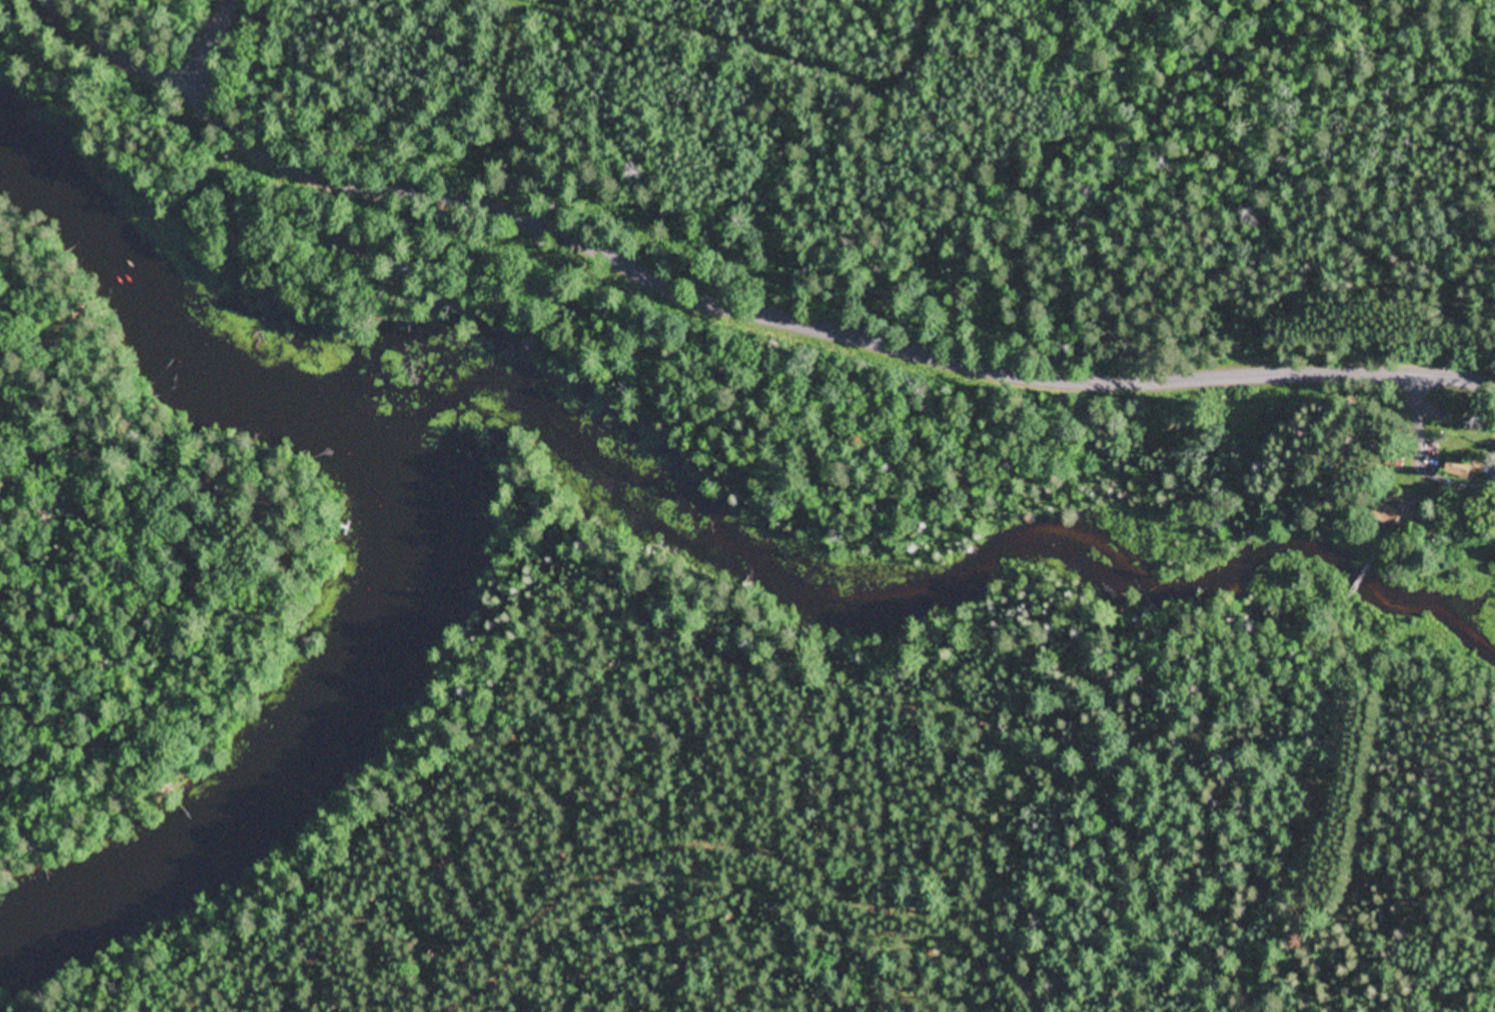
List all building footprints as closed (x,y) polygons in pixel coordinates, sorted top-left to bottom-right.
[(1403,468),(1403,469),(1374,462),(1378,445),(1395,449),(1407,452),(1403,468)] [(1490,463),(1488,470),(1488,475),(1486,475),(1480,474),(1474,473),(1470,472),(1469,478),(1466,477),(1460,476),(1454,476),(1449,475),(1444,474),(1446,461),(1450,461),(1456,462),(1459,463),(1460,458),(1464,459),(1471,460),(1478,461),(1485,462),(1490,463)] [(1415,498),(1414,502),(1419,503),(1417,514),(1416,513),(1413,529),(1372,520),(1376,501),(1392,504),(1393,498),(1404,500),(1405,496),(1415,498)] [(189,537),(186,549),(172,546),(175,534),(189,537)]
